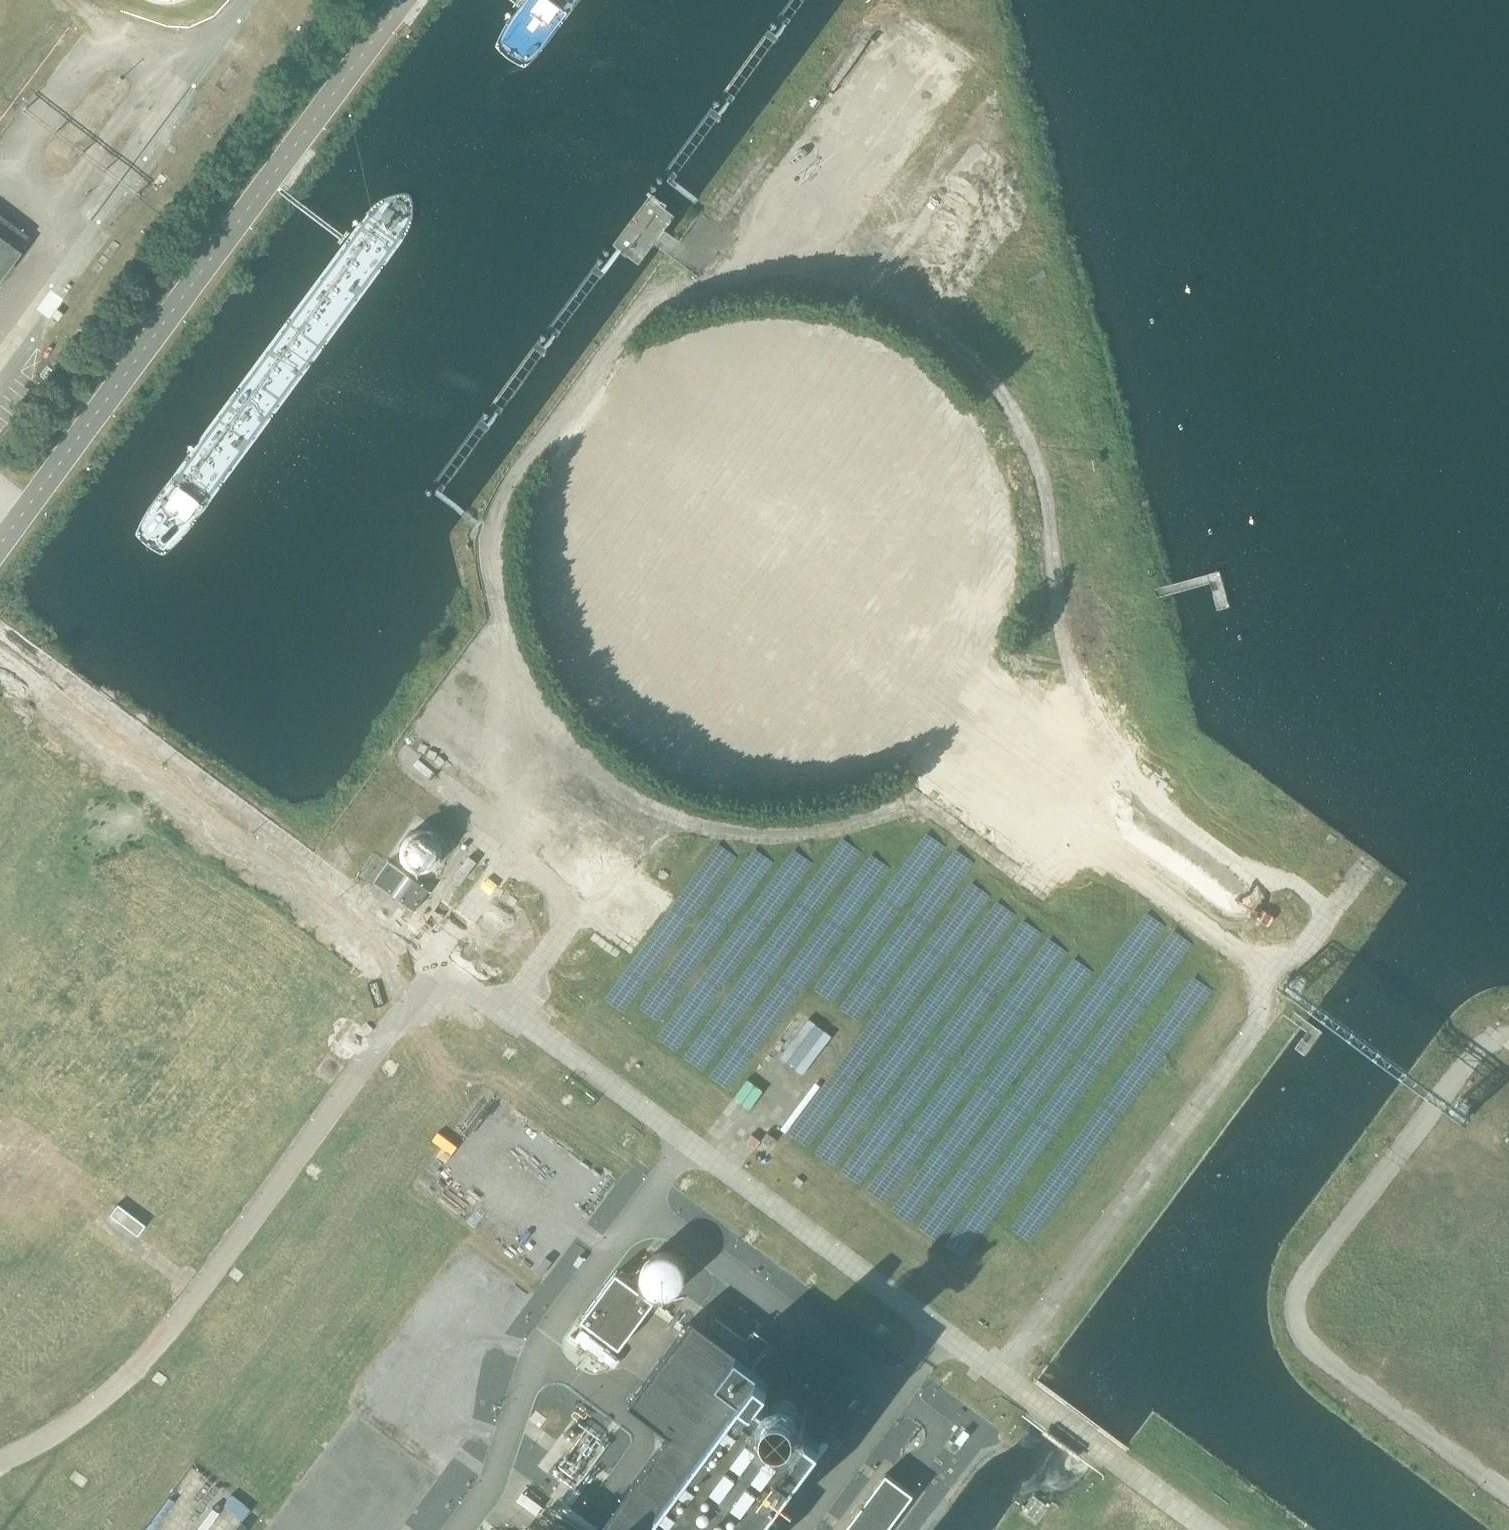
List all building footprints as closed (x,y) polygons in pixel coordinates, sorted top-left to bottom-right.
[(779,150),(759,136),(753,144),(773,158),(779,150)] [(24,239),(0,221),(0,272),(24,239)] [(418,830),(414,831),(412,832),(410,833),(409,834),(407,836),(406,838),(404,840),(403,843),(402,845),(402,847),(402,848),(402,850),(402,853),(402,855),(403,857),(404,860),(406,862),(407,864),(409,865),(410,867),(413,868),(416,869),(418,870),(420,870),(423,870),(426,870),(428,869),(431,868),(433,867),(435,865),(436,864),(438,862),(440,859),(441,857),(441,856),(442,854),(442,852),(442,848),(442,846),(442,845),(441,843),(440,840),(438,837),(436,835),(435,834),(432,832),(429,831),(427,830),(423,830),(421,830),(418,830)] [(407,873),(388,860),(374,880),(392,893),(407,873)] [(415,909),(430,889),(413,878),(399,898),(415,909)] [(880,1010),(791,1127),(918,1223),(907,1199),(925,1190),(908,1177),(920,1162),(904,1169),(899,1160),(922,1148),(921,1148),(934,1141),(929,1107),(952,1096),(954,1109),(958,1093),(889,956),(903,938),(782,905),(745,923),(744,916),(679,898),(652,934),(759,1014),(813,942),(886,997),(892,996),(896,1003),(907,1006),(880,1010)] [(824,1029),(809,1018),(780,1055),(795,1067),(824,1029)] [(804,1182),(797,1177),(793,1184),(799,1188),(804,1182)] [(145,1226),(117,1205),(109,1215),(137,1237),(145,1226)] [(642,1265),(640,1273),(642,1282),(647,1289),(654,1294),(663,1295),(671,1293),(679,1289),(683,1281),(685,1273),(683,1264),(678,1257),(671,1253),(662,1251),(654,1253),(647,1258),(642,1265)] [(654,1299),(616,1271),(581,1318),(619,1346),(654,1299)] [(778,1523),(765,1513),(773,1501),(860,1385),(786,1330),(759,1367),(700,1324),(692,1318),(628,1403),(669,1434),(598,1529),(773,1529),(778,1523)] [(745,1339),(716,1318),(710,1325),(739,1347),(745,1339)] [(619,1358),(581,1329),(575,1337),(614,1366),(619,1358)] [(964,1430),(956,1439),(961,1442),(968,1433),(964,1430)] [(843,1529),(885,1529),(913,1492),(899,1482),(886,1472),(843,1529)] [(542,1506),(522,1491),(516,1499),(536,1513),(542,1506)] [(248,1514),(253,1504),(232,1493),(227,1503),(248,1514)] [(562,1516),(551,1529),(581,1529),(562,1516)]
